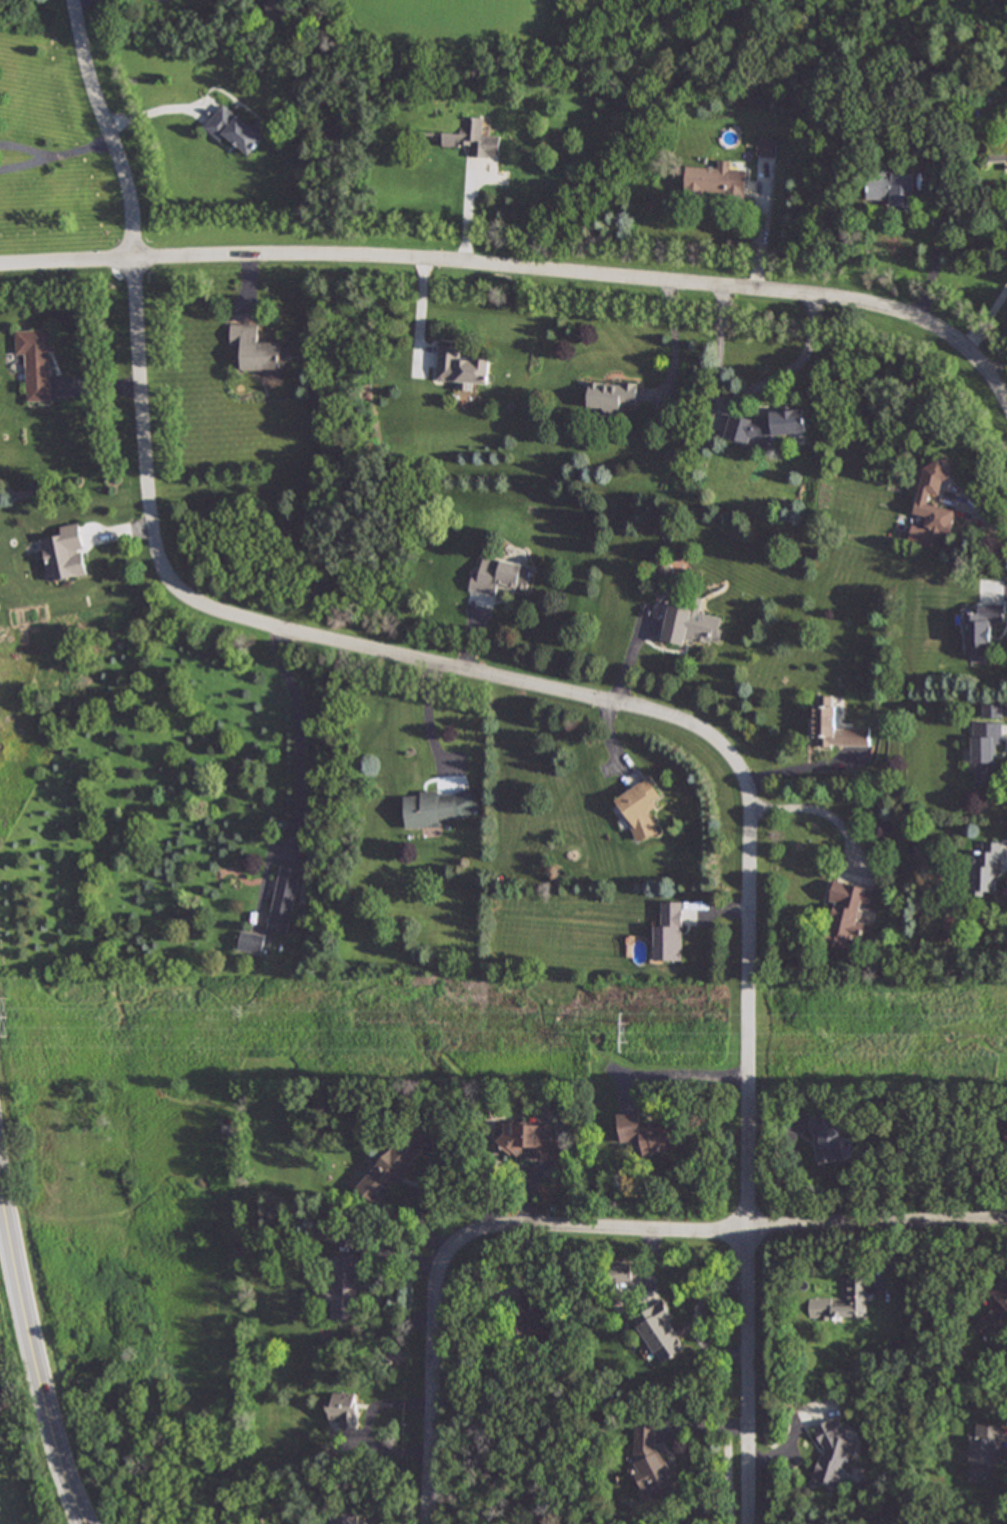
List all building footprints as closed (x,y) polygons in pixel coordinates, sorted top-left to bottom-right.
[(251,156),(272,128),(257,118),(251,126),(222,103),(203,128),(222,142),(226,137),(251,156)] [(469,156),(500,157),(500,136),(482,136),(482,117),(461,117),(461,134),(442,134),(442,146),(469,147),(469,156)] [(775,139),(757,138),(756,157),(775,157),(775,139)] [(717,169),(686,167),(685,194),(743,197),(745,171),(730,170),(731,161),(718,160),(717,169)] [(912,206),(913,172),(864,171),(864,205),(912,206)] [(282,369),(282,343),(259,343),(259,325),(229,325),(230,347),(241,347),(241,370),(282,369)] [(52,401),(50,329),(15,330),(16,354),(26,353),(27,401),(52,401)] [(460,346),(438,344),(436,381),(455,382),(455,390),(475,391),(476,382),(488,383),(489,359),(459,357),(460,346)] [(635,383),(587,382),(587,408),(600,408),(599,416),(613,417),(614,407),(635,407),(635,383)] [(769,411),(770,417),(727,419),(729,439),(805,434),(804,409),(769,411)] [(955,509),(929,505),(931,494),(941,496),(946,466),(925,462),(915,515),(927,517),(925,528),(912,525),(909,543),(948,550),(955,509)] [(88,575),(80,523),(59,526),(60,537),(41,540),(47,581),(88,575)] [(525,594),(531,567),(479,555),(470,591),(497,597),(499,588),(525,594)] [(669,602),(661,642),(682,645),(684,637),(718,643),(723,617),(699,613),(702,598),(694,597),(692,606),(669,602)] [(965,654),(994,654),(994,624),(1004,624),(1004,604),(977,604),(977,613),(965,613),(965,654)] [(867,747),(867,727),(834,727),(834,696),(814,696),(814,746),(867,747)] [(1001,723),(972,723),(972,784),(995,784),(995,745),(1001,745),(1001,723)] [(646,779),(613,800),(640,843),(659,831),(648,813),(662,805),(646,779)] [(404,828),(442,827),(442,818),(456,818),(455,791),(403,792),(404,828)] [(971,852),(971,894),(1001,894),(1001,842),(982,842),(982,852),(971,852)] [(300,870),(279,866),(266,932),(286,936),(300,870)] [(826,945),(849,950),(851,940),(863,942),(867,924),(857,922),(860,908),(869,909),(873,888),(834,880),(829,902),(834,903),(826,945)] [(682,902),(662,902),(662,925),(653,925),(653,961),(682,961),(682,902)] [(261,955),(265,937),(240,932),(237,951),(261,955)] [(638,1143),(639,1156),(676,1151),(672,1122),(640,1127),(638,1112),(615,1115),(619,1145),(638,1143)] [(813,1162),(841,1161),(840,1113),(812,1113),(813,1162)] [(437,1133),(417,1117),(359,1191),(376,1204),(394,1183),(396,1185),(437,1133)] [(564,1138),(545,1138),(545,1125),(499,1123),(498,1155),(525,1156),(525,1159),(563,1160),(564,1138)] [(358,1255),(332,1255),(331,1320),(357,1321),(358,1255)] [(610,1265),(610,1282),(631,1282),(631,1265),(610,1265)] [(1006,1273),(988,1290),(1000,1302),(975,1326),(992,1343),(1006,1329),(1006,1274),(1006,1273)] [(867,1318),(866,1276),(842,1277),(843,1298),(809,1299),(809,1319),(867,1318)] [(548,1304),(542,1303),(542,1287),(519,1287),(519,1338),(548,1338),(548,1304)] [(673,1318),(662,1300),(633,1318),(660,1364),(684,1350),(666,1322),(673,1318)] [(358,1394),(327,1394),(327,1422),(338,1422),(338,1430),(358,1430),(358,1394)] [(837,1490),(846,1456),(856,1452),(859,1442),(848,1439),(838,1416),(813,1427),(822,1449),(813,1484),(837,1490)] [(655,1449),(656,1421),(636,1421),(635,1469),(645,1495),(661,1496),(662,1500),(678,1494),(662,1449),(655,1449)] [(969,1481),(998,1483),(1001,1425),(972,1423),(969,1481)] [(330,1516),(330,1523),(355,1523),(355,1516),(330,1516)]
